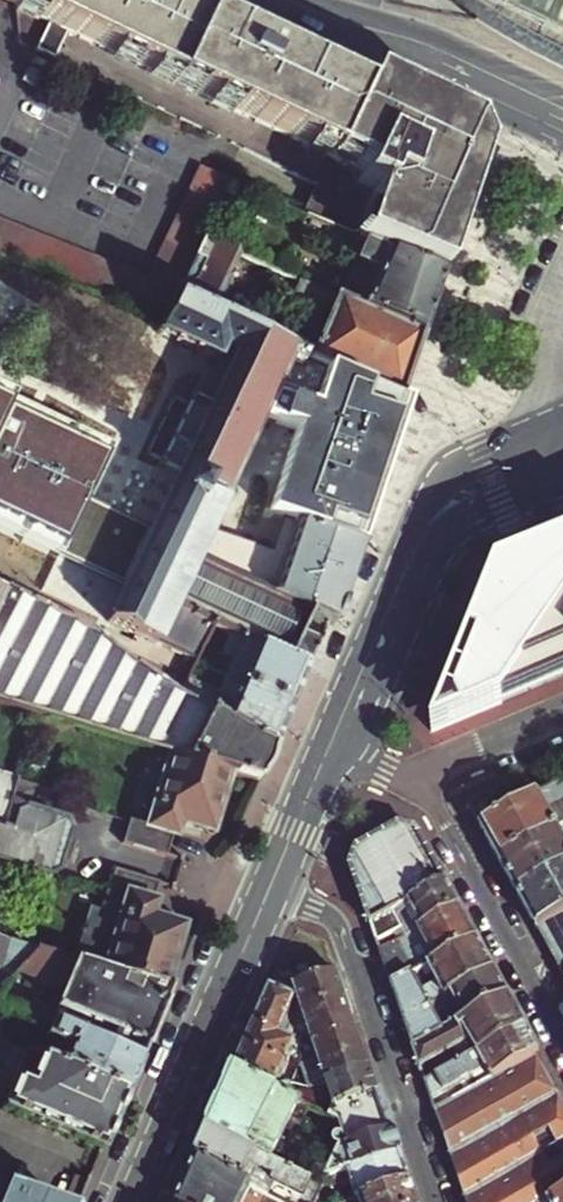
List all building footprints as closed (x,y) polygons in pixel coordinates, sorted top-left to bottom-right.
[(362,90),(205,16),(171,0),(22,0),(19,7),(175,81),(362,169),(359,181),(354,260),(368,266),(374,268),(381,247),(441,274),(479,153),(465,122),(369,76),(362,90)] [(369,76),(208,0),(171,0),(205,16),(362,90),(369,76)] [(486,25),(541,57),(562,66),(562,0),(449,0),(486,25)] [(173,301),(203,239),(231,180),(202,166),(148,279),(0,221),(0,257),(164,322),(173,301)] [(173,301),(208,316),(237,254),(203,239),(173,301)] [(339,298),(421,333),(441,274),(381,247),(374,268),(368,266),(365,274),(351,268),(339,298)] [(351,268),(365,274),(368,266),(354,260),(351,268)] [(308,358),(400,397),(421,333),(339,298),(299,281),(292,297),(328,312),(308,358)] [(263,430),(268,420),(287,374),(296,353),(208,316),(173,301),(164,322),(158,335),(218,362),(225,347),(238,353),(216,405),(197,397),(162,467),(181,477),(154,532),(115,609),(22,561),(7,591),(83,632),(86,625),(116,641),(111,652),(176,697),(183,683),(201,650),(211,633),(164,612),(191,557),(246,584),(326,619),(325,622),(333,625),(359,546),(224,496),(242,455),(254,426),(263,430)] [(312,447),(383,474),(402,417),(408,400),(400,397),(308,358),(296,353),(287,374),(308,383),(337,393),(321,440),(268,420),(263,430),(281,436),(312,447)] [(122,412),(125,403),(80,384),(76,393),(122,412)] [(301,481),(372,506),(383,474),(312,447),(309,454),(300,450),(297,451),(291,449),(288,454),(276,449),(281,436),(263,430),(254,426),(242,455),(301,481)] [(224,496),(359,546),(372,506),(301,481),(242,455),(224,496)] [(428,719),(435,728),(562,675),(562,541),(512,562),(496,572),(486,584),(428,719)] [(211,633),(304,669),(325,622),(326,619),(246,584),(191,557),(164,612),(211,633)] [(271,745),(176,697),(111,652),(104,647),(94,638),(83,632),(7,591),(5,591),(0,601),(0,701),(147,745),(166,751),(233,772),(256,780),(271,745)] [(221,679),(289,705),(304,669),(211,633),(201,650),(229,662),(221,679)] [(176,697),(271,745),(289,705),(221,679),(213,696),(183,683),(176,697)] [(166,751),(147,745),(126,816),(145,821),(166,751)] [(225,795),(226,792),(233,772),(166,751),(145,821),(126,816),(118,841),(165,855),(176,820),(208,829),(218,797),(221,797),(223,796),(225,795)] [(0,783),(0,864),(46,878),(57,874),(60,863),(67,865),(74,844),(67,842),(70,831),(64,822),(32,812),(38,794),(0,783)] [(481,827),(500,858),(562,824),(562,783),(502,816),(481,827)] [(469,803),(481,827),(502,816),(490,792),(469,803)] [(500,858),(518,891),(562,867),(562,824),(500,858)] [(352,865),(377,942),(394,933),(382,913),(443,880),(415,830),(400,827),(359,849),(352,865)] [(518,891),(537,927),(562,913),(562,867),(518,891)] [(171,962),(168,960),(178,928),(146,918),(157,883),(111,869),(97,913),(83,963),(168,988),(173,971),(174,966),(173,963),(171,962)] [(456,904),(443,880),(382,913),(394,933),(377,942),(380,949),(456,904)] [(475,937),(456,904),(380,949),(392,984),(412,973),(429,963),(475,937)] [(87,910),(84,919),(95,913),(87,910)] [(72,960),(83,963),(97,913),(95,913),(84,919),(81,928),(78,928),(76,934),(79,935),(72,960)] [(537,927),(562,971),(562,913),(537,927)] [(491,967),(475,937),(429,963),(438,981),(422,990),(398,1002),(401,1014),(420,1003),(421,1006),(429,1002),(438,996),(491,967)] [(168,988),(83,963),(72,960),(0,938),(0,1006),(17,1011),(50,1025),(137,1062),(168,988)] [(507,994),(491,967),(438,996),(444,1008),(435,1014),(444,1031),(507,994)] [(392,984),(398,1002),(422,990),(412,973),(392,984)] [(340,976),(296,990),(304,1014),(347,998),(340,976)] [(299,1015),(297,1000),(278,991),(280,985),(274,983),(257,1023),(298,1041),(302,1033),(299,1015)] [(524,1026),(507,994),(444,1031),(413,1047),(419,1067),(454,1049),(461,1061),(524,1026)] [(299,1015),(302,1033),(303,1038),(355,1022),(347,998),(304,1014),(299,1015)] [(434,1012),(429,1002),(421,1006),(427,1016),(434,1012)] [(427,1016),(421,1006),(420,1003),(401,1014),(413,1047),(444,1031),(435,1014),(434,1012),(427,1016)] [(364,1046),(355,1022),(303,1038),(304,1068),(364,1046)] [(280,1092),(284,1084),(278,1081),(298,1041),(257,1023),(237,1070),(280,1092)] [(30,1055),(123,1095),(137,1062),(50,1025),(45,1037),(36,1039),(30,1055)] [(540,1054),(524,1026),(461,1061),(424,1081),(435,1114),(540,1054)] [(364,1046),(304,1068),(313,1091),(328,1086),(372,1070),(370,1063),(364,1046)] [(1,1109),(100,1150),(123,1095),(30,1055),(25,1053),(24,1055),(1,1109)] [(561,1093),(540,1054),(435,1114),(450,1157),(561,1093)] [(237,1070),(212,1129),(275,1156),(303,1104),(296,1100),(295,1100),(280,1092),(237,1070)] [(295,1100),(296,1100),(303,1102),(331,1118),(335,1108),(380,1093),(372,1070),(328,1086),(331,1095),(309,1093),(308,1093),(296,1097),(295,1100)] [(296,1097),(308,1093),(300,1092),(284,1084),(280,1092),(295,1100),(296,1097)] [(329,1179),(333,1178),(343,1175),(402,1155),(380,1093),(335,1108),(331,1118),(343,1124),(350,1134),(329,1179)] [(561,1093),(450,1157),(465,1201),(549,1201),(562,1194),(562,1095),(561,1093)] [(212,1129),(200,1158),(256,1181),(275,1188),(279,1180),(320,1197),(323,1190),(328,1179),(275,1156),(212,1129)] [(343,1175),(345,1183),(353,1181),(360,1201),(411,1183),(402,1155),(343,1175)] [(256,1181),(200,1158),(181,1201),(247,1201),(256,1181)] [(74,1201),(78,1201),(91,1171),(77,1166),(64,1198),(74,1201)] [(328,1179),(323,1190),(345,1183),(343,1175),(333,1178),(329,1179),(328,1179)] [(0,1182),(0,1201),(47,1201),(0,1182)] [(411,1183),(360,1201),(355,1201),(417,1201),(411,1183)] [(549,1201),(562,1201),(562,1194),(549,1201)]
